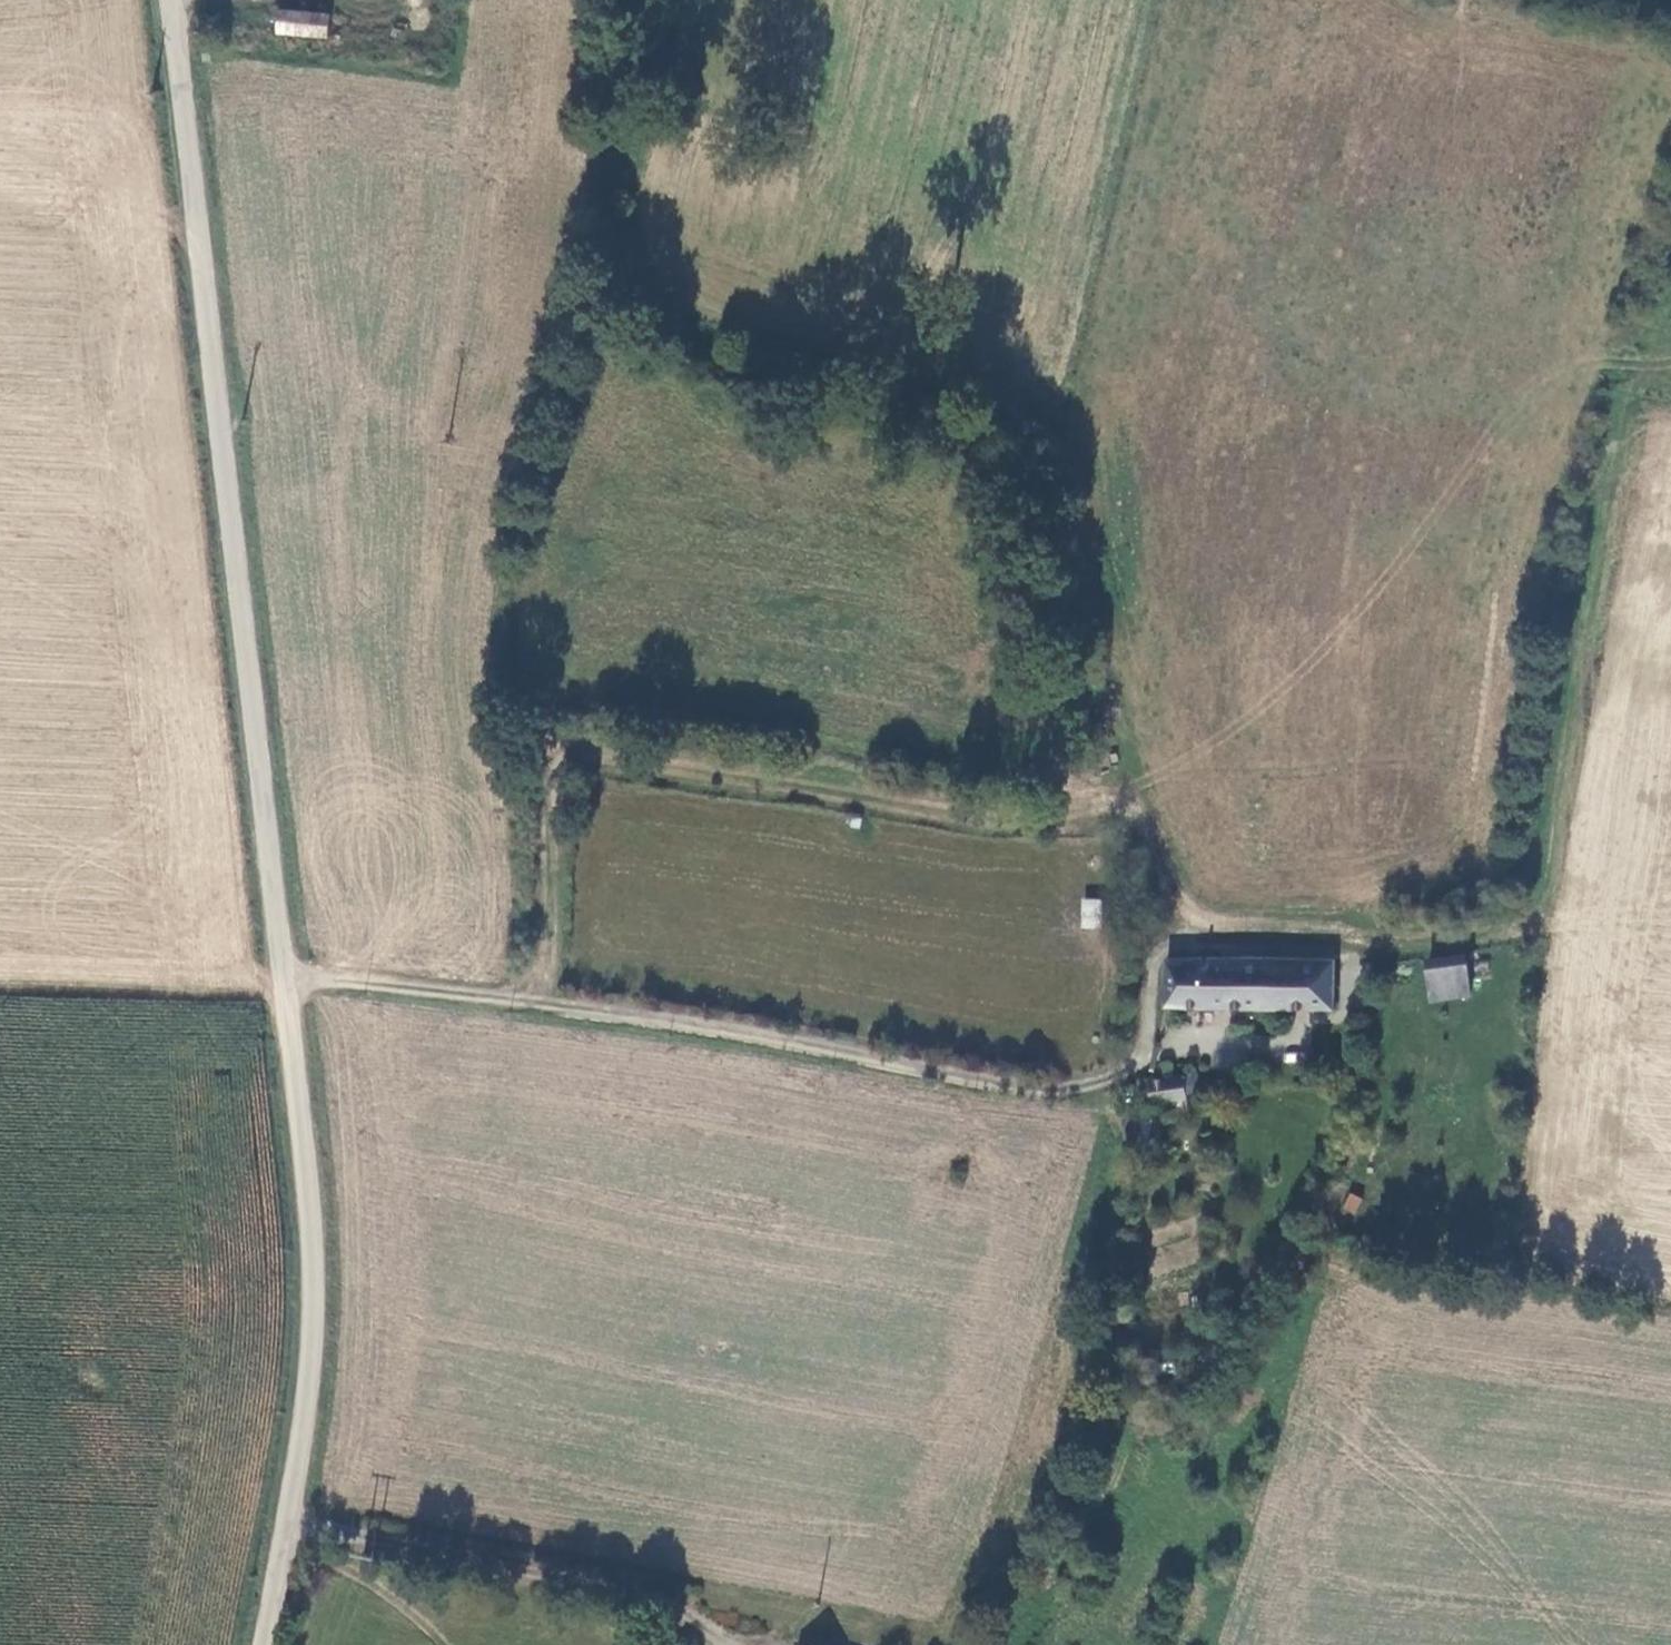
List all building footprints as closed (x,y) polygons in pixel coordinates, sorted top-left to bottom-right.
[(272,35),(327,39),(329,13),(274,9),(272,35)] [(1101,899),(1080,899),(1080,929),(1100,929),(1101,899)] [(1321,1006),(1323,960),(1156,952),(1154,1000),(1321,1006)] [(1466,962),(1423,967),(1427,1003),(1470,998),(1466,962)] [(1139,1078),(1140,1100),(1177,1096),(1176,1089),(1189,1087),(1186,1072),(1139,1078)]
